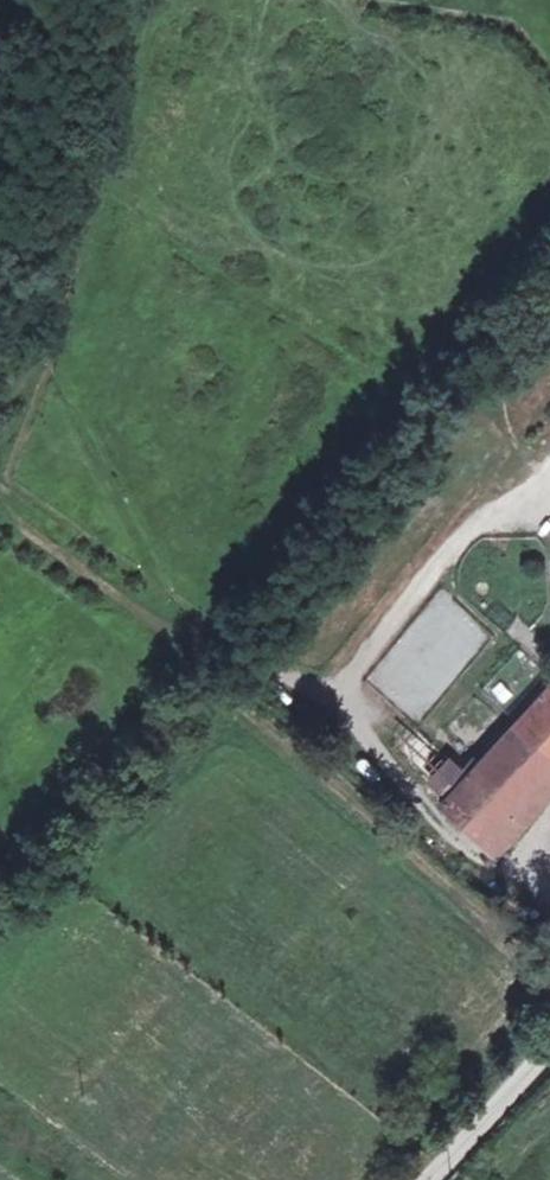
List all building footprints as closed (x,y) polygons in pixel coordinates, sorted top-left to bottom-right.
[(436,802),(487,844),(549,771),(549,670),(436,802)]
